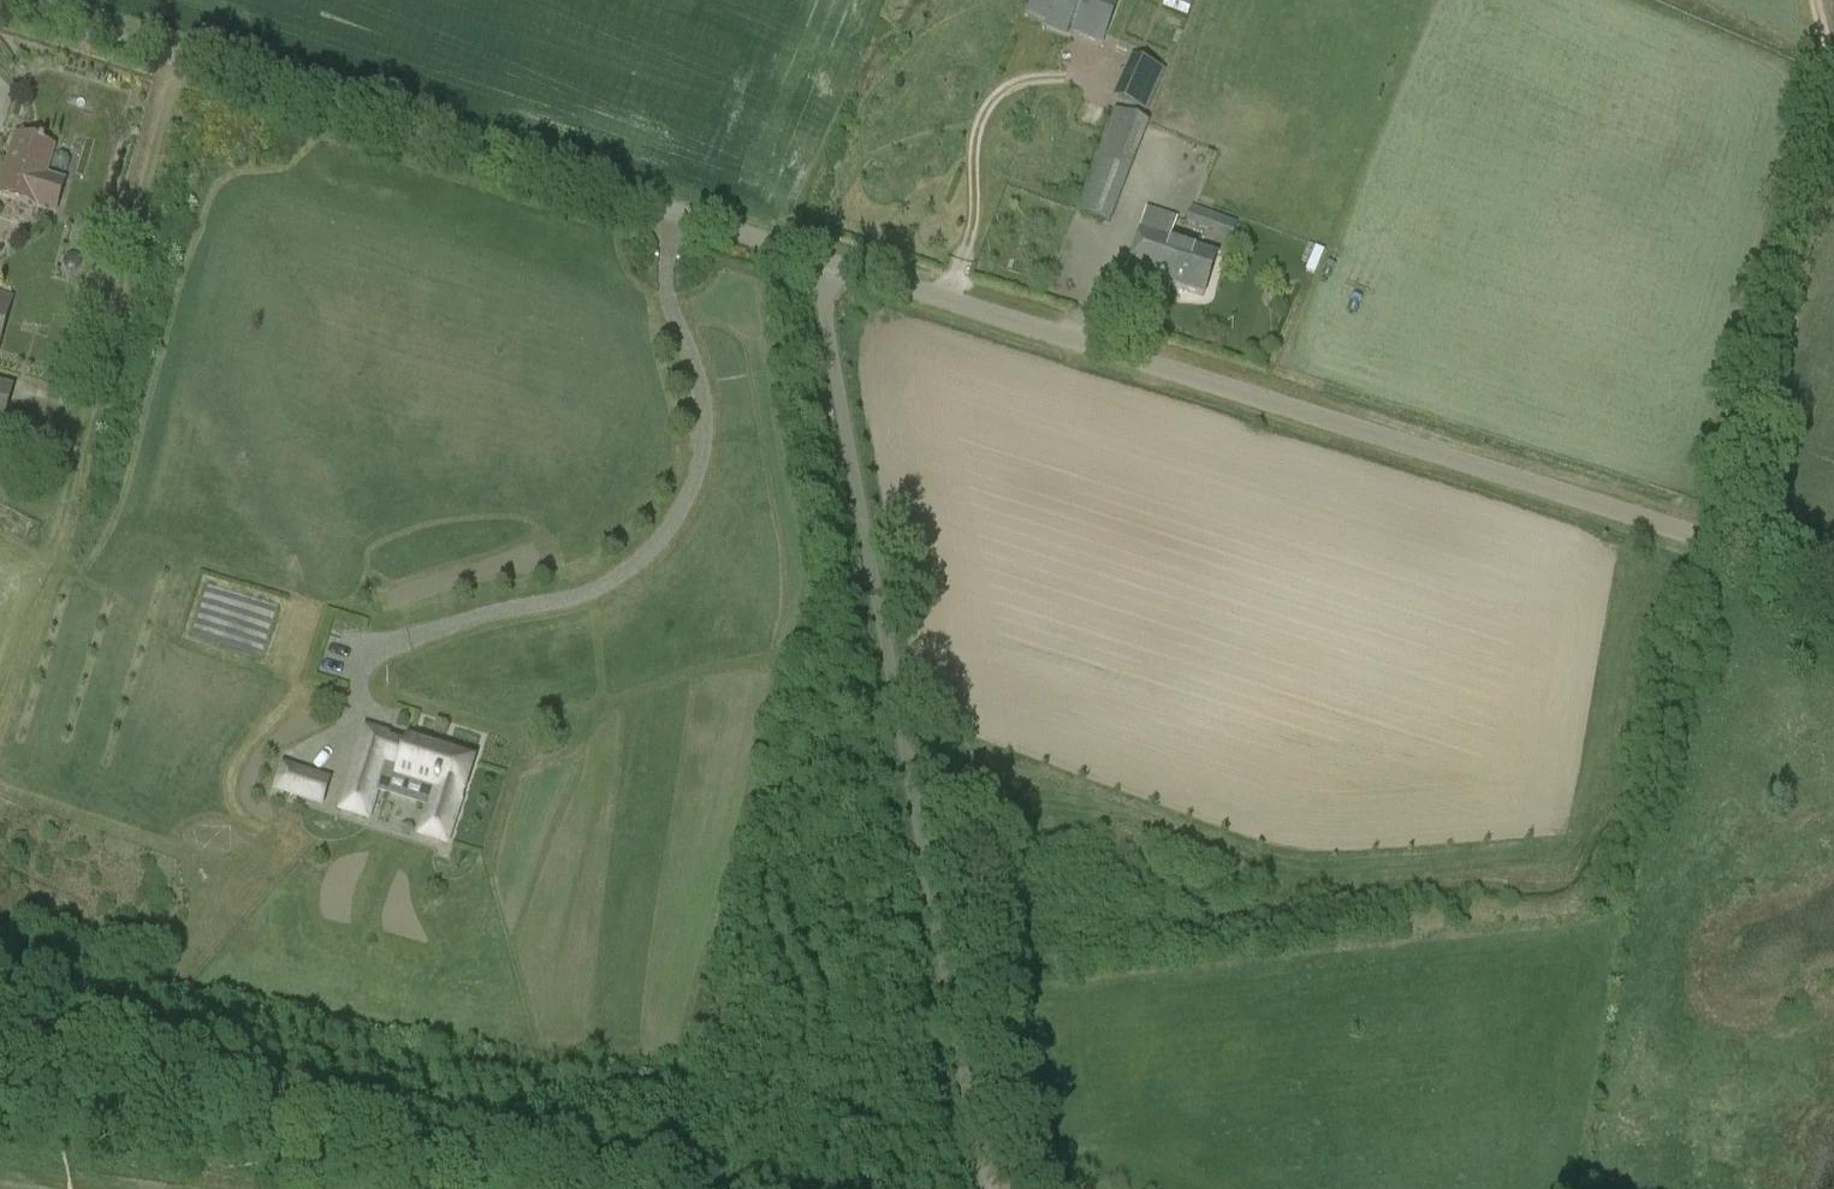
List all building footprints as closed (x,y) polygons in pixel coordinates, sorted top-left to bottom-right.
[(1099,41),(1117,0),(1037,0),(1034,8),(1051,16),(1048,24),(1069,33),(1070,28),(1099,41)] [(1129,74),(1156,86),(1162,72),(1135,60),(1129,74)] [(17,138),(0,196),(0,197),(56,213),(65,183),(45,177),(54,148),(17,138)] [(1075,213),(1111,226),(1130,174),(1095,161),(1075,213)] [(1214,215),(1193,206),(1187,222),(1208,230),(1214,215)] [(1169,292),(1171,287),(1204,298),(1217,257),(1184,246),(1186,240),(1172,236),(1178,219),(1148,209),(1126,278),(1169,292)] [(14,299),(0,295),(0,351),(14,299)] [(0,384),(0,429),(3,430),(14,388),(0,384)] [(380,701),(358,695),(332,777),(360,786),(373,740),(368,739),(380,701)] [(438,720),(400,708),(388,747),(425,758),(411,802),(438,811),(464,730),(438,722),(438,720)] [(288,800),(295,777),(277,772),(269,795),(288,800)]
